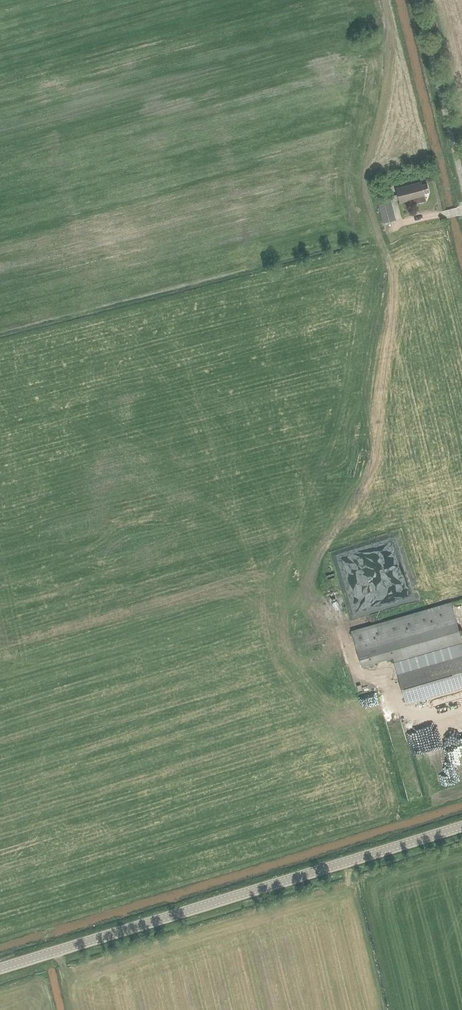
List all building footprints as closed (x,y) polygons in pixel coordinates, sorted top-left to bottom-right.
[(422,184),(397,190),(401,204),(409,202),(410,207),(427,203),(425,195),(429,194),(427,186),(422,187),(422,184)] [(396,220),(391,199),(378,203),(383,223),(396,220)] [(382,661),(389,659),(393,658),(395,663),(461,644),(461,641),(451,602),(351,631),(362,667),(382,661)] [(397,673),(406,704),(461,688),(461,654),(397,673)]
